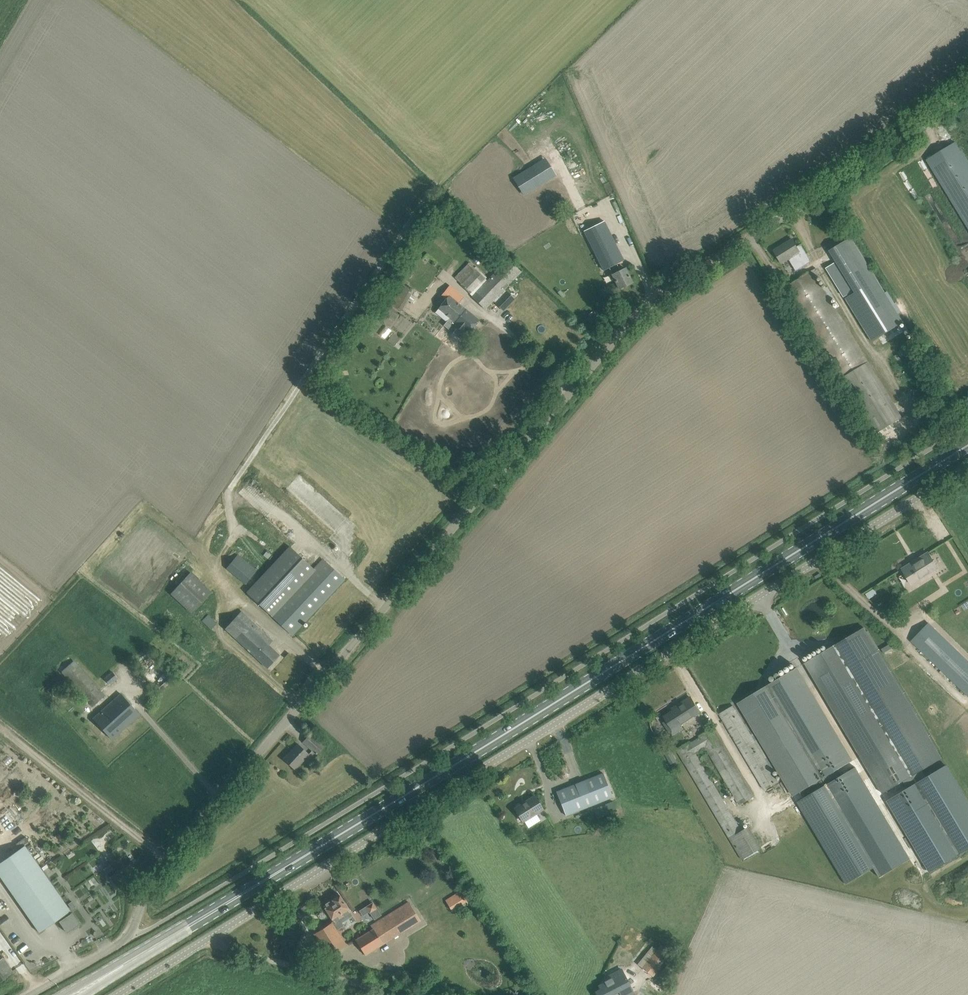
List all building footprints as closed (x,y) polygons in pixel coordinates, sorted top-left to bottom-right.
[(956,142),(927,160),(967,227),(967,162),(956,142)] [(549,156),(514,178),(526,197),(561,175),(549,156)] [(564,180),(555,185),(558,191),(567,185),(564,180)] [(619,231),(614,221),(612,222),(611,219),(606,221),(612,235),(619,231)] [(604,220),(584,230),(603,270),(609,267),(619,289),(632,282),(625,268),(620,270),(617,263),(623,260),(619,251),(604,220)] [(852,237),(830,250),(856,293),(846,298),(873,342),(905,323),(852,237)] [(793,239),(775,250),(782,263),(789,259),(797,271),(812,261),(801,244),(797,247),(793,239)] [(509,259),(488,281),(473,297),(485,309),(493,301),(504,289),(521,271),(509,259)] [(477,269),(469,262),(455,277),(462,284),(477,269)] [(836,262),(826,268),(831,275),(841,269),(836,262)] [(462,284),(461,285),(471,295),(487,279),(477,269),(462,284)] [(812,271),(785,287),(841,379),(868,362),(812,271)] [(391,305),(402,311),(408,300),(416,304),(419,300),(408,293),(411,289),(403,284),(391,305)] [(851,285),(841,292),(844,297),(854,291),(851,285)] [(458,303),(463,297),(450,286),(443,295),(447,298),(439,308),(450,317),(454,320),(464,308),(458,303)] [(503,310),(514,299),(507,292),(496,303),(503,310)] [(450,317),(444,324),(452,331),(460,337),(466,331),(469,333),(479,320),(464,308),(454,320),(450,317)] [(437,336),(452,348),(459,340),(444,327),(437,336)] [(388,341),(394,346),(400,339),(394,334),(388,341)] [(902,417),(868,362),(841,379),(875,434),(902,417)] [(928,392),(917,399),(922,406),(932,400),(928,392)] [(247,592),(271,615),(313,570),(289,547),(247,592)] [(938,568),(934,561),(928,553),(917,560),(917,561),(904,569),(903,568),(912,584),(938,568)] [(227,569),(245,584),(257,569),(239,554),(227,569)] [(345,579),(337,573),(323,559),(313,570),(271,615),(292,635),(345,579)] [(171,594),(192,613),(212,592),(191,572),(171,594)] [(875,588),(867,593),(870,598),(878,593),(875,588)] [(273,640),(266,633),(242,611),(226,629),(268,668),(280,655),(269,645),(273,640)] [(218,623),(208,614),(202,621),(212,630),(218,623)] [(918,622),(920,627),(931,623),(929,617),(918,622)] [(864,627),(805,662),(883,793),(904,780),(922,770),(942,758),(864,627)] [(919,647),(967,695),(967,660),(936,629),(919,647)] [(171,678),(165,670),(149,651),(134,663),(157,690),(171,678)] [(106,695),(97,685),(75,660),(62,671),(93,707),(106,695)] [(797,668),(739,702),(794,795),(800,792),(839,769),(852,761),(797,668)] [(113,672),(105,679),(110,685),(118,678),(113,672)] [(140,714),(133,707),(122,694),(94,719),(112,739),(140,714)] [(700,712),(696,706),(691,697),(677,706),(678,708),(665,716),(668,720),(664,722),(673,736),(683,729),(680,724),(700,712)] [(720,713),(765,790),(779,781),(734,705),(720,713)] [(713,727),(699,736),(700,737),(706,747),(740,804),(754,796),(713,727)] [(303,742),(316,754),(323,746),(310,734),(303,742)] [(700,737),(690,743),(696,753),(706,747),(700,737)] [(730,839),(742,831),(696,753),(690,743),(689,742),(677,749),(730,839)] [(310,754),(306,751),(298,744),(292,750),(293,751),(286,760),(284,758),(284,759),(295,769),(310,754)] [(665,752),(671,764),(672,764),(673,763),(672,761),(676,758),(671,749),(665,752)] [(887,800),(930,872),(967,849),(967,801),(947,765),(926,777),(922,770),(904,780),(908,788),(887,800)] [(805,799),(799,803),(846,883),(874,867),(879,876),(909,859),(856,769),(843,776),(839,769),(800,792),(805,799)] [(602,773),(556,792),(565,816),(612,797),(602,773)] [(543,809),(540,804),(535,795),(526,801),(526,802),(523,804),(522,803),(515,808),(523,822),(543,809)] [(40,932),(60,918),(61,920),(60,921),(64,927),(66,926),(68,930),(72,927),(73,929),(80,923),(72,912),(71,913),(70,911),(71,910),(25,845),(0,863),(0,875),(40,932)] [(446,899),(453,910),(467,901),(461,890),(446,899)] [(353,916),(344,901),(339,893),(332,897),(333,899),(324,905),(334,921),(314,933),(329,956),(346,946),(337,930),(344,925),(342,923),(353,916)] [(375,901),(360,908),(367,921),(381,913),(375,901)] [(356,939),(366,955),(420,920),(409,902),(372,925),(374,928),(356,939)] [(638,963),(653,976),(671,953),(670,953),(675,947),(672,945),(663,942),(652,956),(647,952),(638,963)] [(8,963),(0,952),(0,980),(13,971),(8,963)] [(622,969),(606,978),(608,981),(602,984),(604,988),(596,992),(598,994),(610,994),(630,985),(622,969)] [(651,980),(644,994),(664,994),(665,993),(663,992),(666,986),(651,980)]
